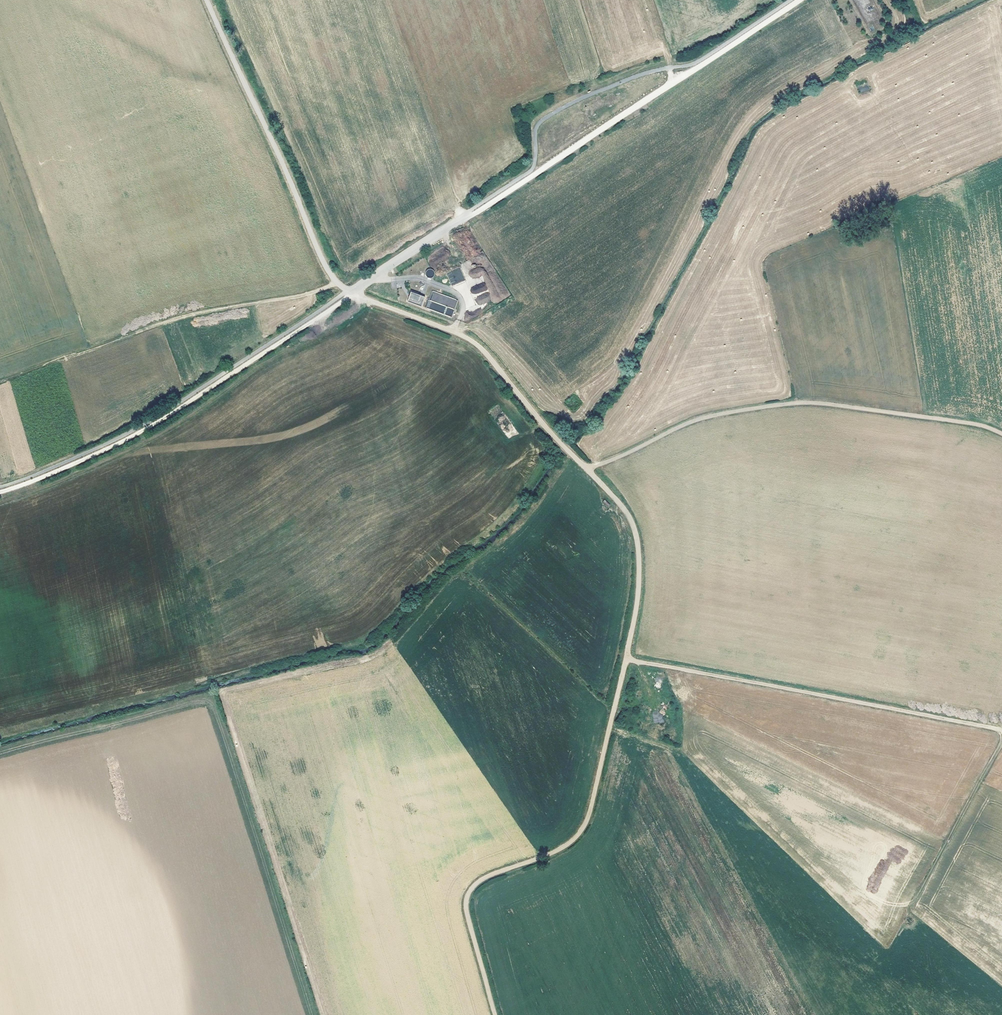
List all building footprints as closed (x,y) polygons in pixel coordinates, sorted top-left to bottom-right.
[(452,286),(465,280),(460,267),(446,273),(452,286)] [(478,306),(492,300),(485,286),(483,287),(481,283),(470,289),(478,306)] [(452,316),(457,300),(432,291),(426,307),(452,316)] [(425,296),(410,292),(407,301),(421,306),(425,296)] [(574,393),(564,402),(573,412),(583,403),(574,393)] [(662,722),(660,711),(652,712),(654,723),(662,722)]
